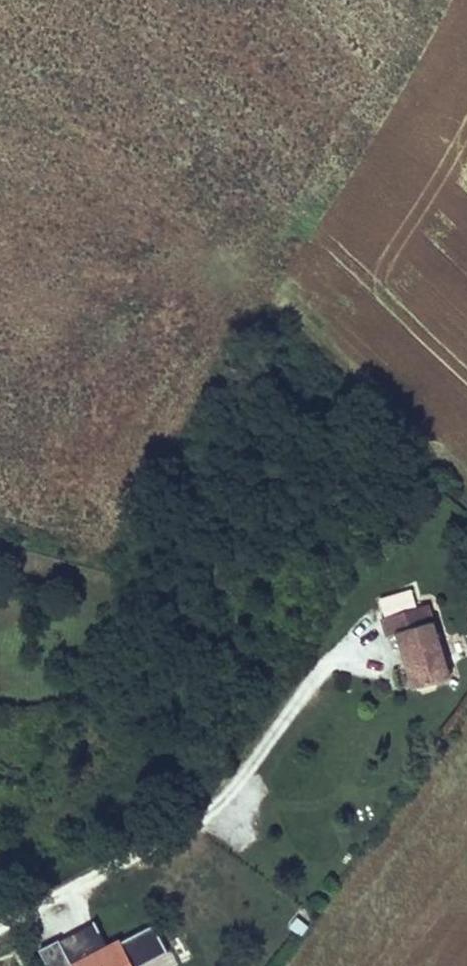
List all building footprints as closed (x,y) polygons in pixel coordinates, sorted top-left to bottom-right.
[(426,604),(378,619),(384,638),(392,635),(410,692),(450,679),(426,604)] [(166,952),(153,923),(104,945),(94,922),(38,946),(47,965),(135,965),(166,952)] [(147,959),(148,965),(171,965),(168,953),(147,959)]
